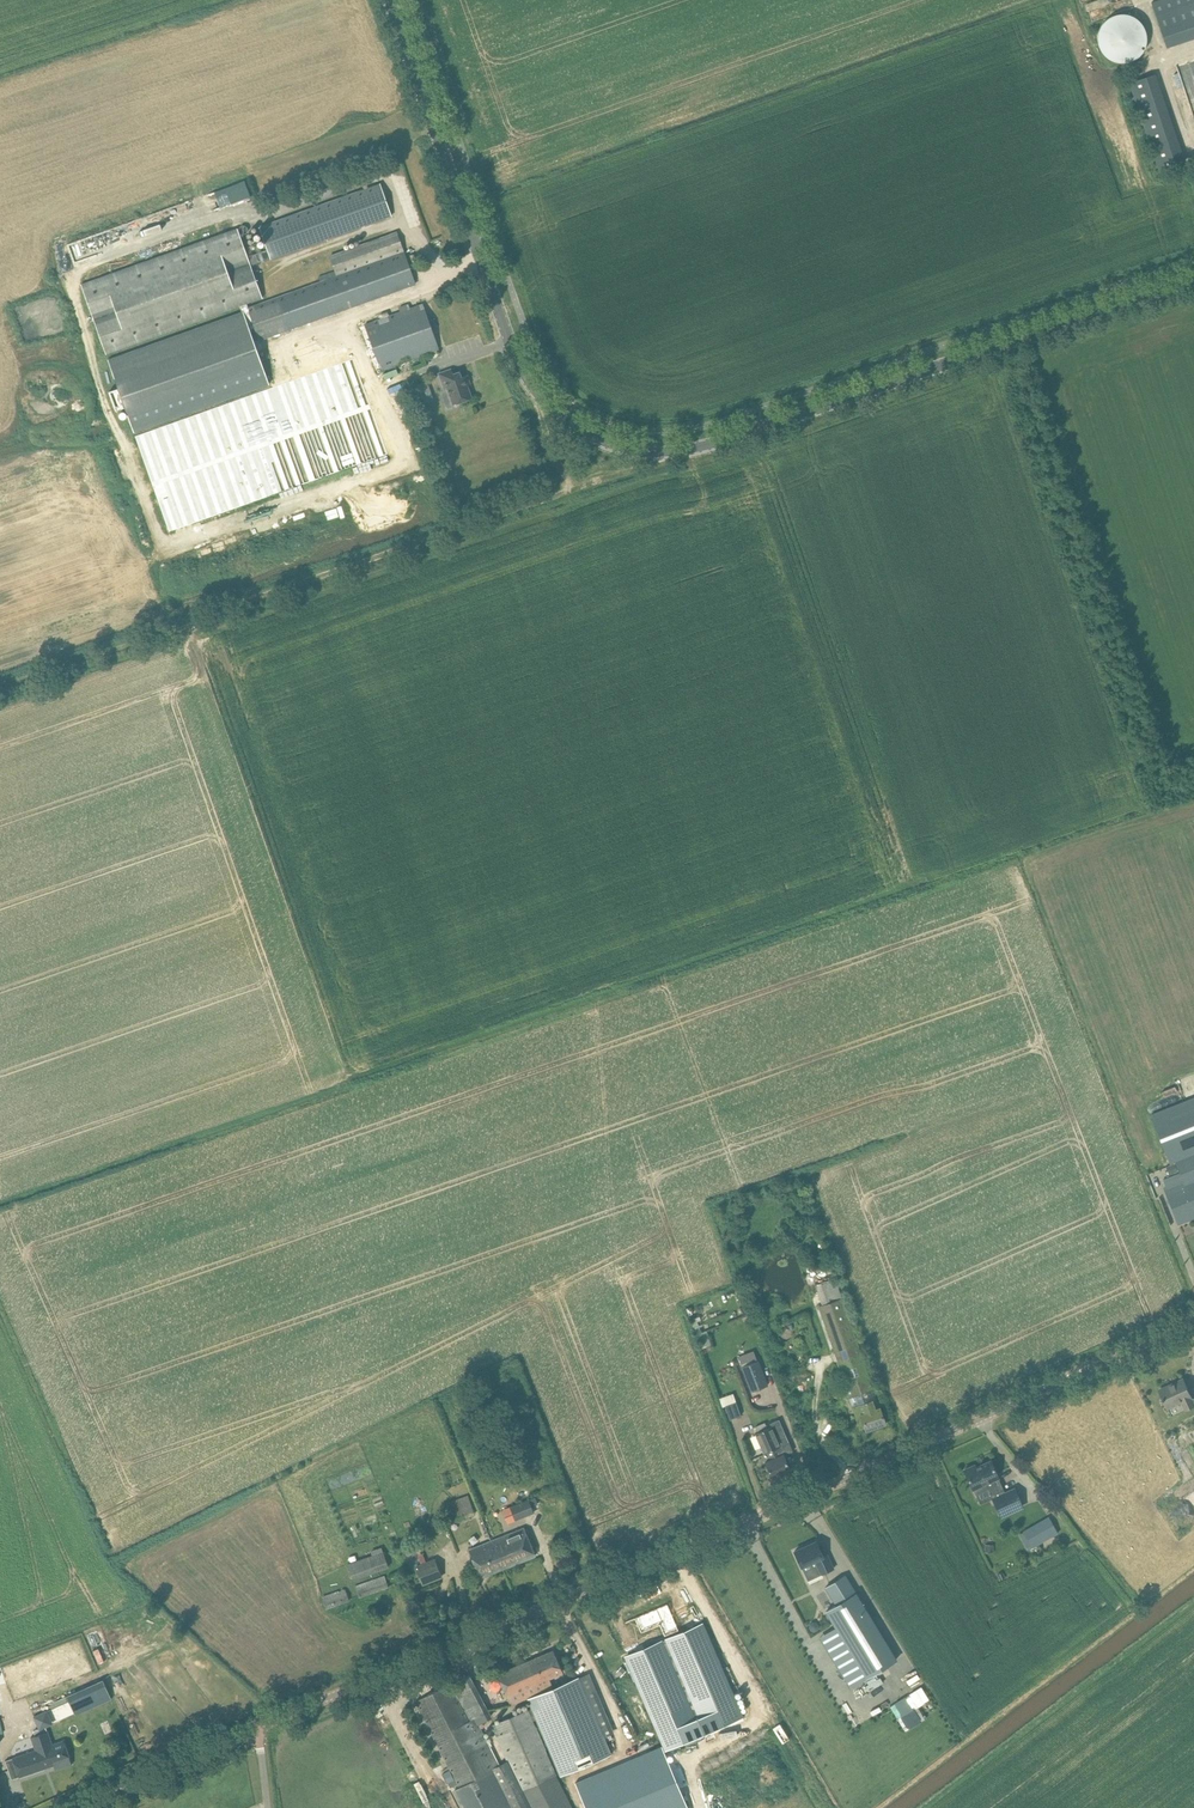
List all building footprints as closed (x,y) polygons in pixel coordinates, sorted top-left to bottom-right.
[(1161,45),(1193,36),(1193,0),(1149,0),(1161,45)] [(1145,52),(1132,10),(1094,22),(1108,64),(1145,52)] [(1129,80),(1146,142),(1156,139),(1162,161),(1178,156),(1156,73),(1129,80)] [(237,228),(81,285),(106,355),(239,307),(240,307),(242,311),(252,337),(257,335),(259,339),(259,340),(404,288),(415,284),(404,252),(397,232),(330,256),(336,272),(337,276),(322,282),(249,308),(247,304),(263,298),(251,266),(271,258),(380,220),(391,216),(380,184),(368,188),(260,227),(268,249),(248,257),(237,228)] [(401,312),(350,330),(366,375),(438,349),(423,304),(410,309),(408,305),(399,308),(401,312)] [(242,311),(108,360),(118,388),(109,392),(116,410),(125,407),(134,432),(189,413),(248,391),(269,384),(266,376),(252,337),(242,311)] [(354,359),(136,437),(170,533),(388,454),(354,359)] [(440,374),(439,374),(444,389),(447,387),(453,404),(471,398),(467,386),(470,385),(467,375),(461,377),(459,372),(453,374),(452,370),(440,374)] [(1150,1114),(1170,1165),(1175,1163),(1179,1173),(1164,1179),(1168,1189),(1165,1190),(1178,1224),(1193,1218),(1193,1155),(1193,1097),(1150,1114)] [(833,1279),(815,1285),(822,1304),(818,1306),(851,1398),(855,1396),(866,1392),(872,1390),(833,1279)] [(700,1347),(710,1343),(704,1330),(694,1335),(700,1347)] [(768,1385),(758,1361),(741,1367),(751,1392),(768,1385)] [(1192,1399),(1191,1397),(1192,1397),(1184,1379),(1160,1390),(1168,1408),(1182,1401),(1186,1410),(1193,1406),(1193,1398),(1192,1399)] [(862,1415),(857,1417),(861,1430),(865,1428),(866,1431),(885,1424),(876,1398),(869,1401),(866,1392),(855,1396),(862,1415)] [(730,1419),(741,1415),(736,1402),(725,1406),(730,1419)] [(527,1418),(525,1410),(517,1412),(519,1421),(527,1418)] [(765,1422),(755,1426),(758,1434),(756,1434),(764,1453),(764,1454),(767,1452),(770,1460),(784,1455),(793,1451),(789,1442),(785,1435),(786,1434),(780,1421),(780,1419),(766,1425),(765,1422)] [(770,1460),(765,1462),(767,1467),(772,1478),(790,1470),(785,1459),(784,1455),(770,1460)] [(1000,1491),(1003,1490),(997,1475),(991,1461),(975,1468),(974,1466),(964,1470),(975,1494),(984,1490),(984,1491),(988,1489),(991,1495),(993,1498),(1001,1494),(1000,1491)] [(1015,1487),(1001,1494),(993,1498),(993,1499),(1001,1516),(1023,1506),(1015,1487)] [(449,1512),(443,1515),(446,1524),(460,1519),(474,1514),(471,1505),(467,1495),(446,1503),(449,1512)] [(527,1500),(509,1507),(514,1521),(533,1513),(530,1506),(537,1503),(536,1502),(537,1501),(536,1497),(527,1500)] [(1023,1530),(1032,1548),(1058,1533),(1049,1517),(1048,1516),(1023,1530)] [(503,1536),(502,1537),(514,1564),(535,1555),(531,1544),(524,1528),(503,1536)] [(493,1540),(469,1550),(476,1566),(480,1577),(514,1564),(502,1537),(493,1540)] [(816,1541),(794,1551),(808,1581),(834,1569),(823,1546),(819,1548),(816,1541)] [(345,1562),(349,1579),(387,1570),(381,1547),(369,1550),(370,1556),(345,1562)] [(442,1577),(434,1558),(415,1566),(423,1584),(442,1577)] [(384,1576),(355,1586),(359,1597),(389,1587),(384,1576)] [(897,1662),(845,1577),(827,1588),(838,1607),(826,1614),(866,1680),(897,1662)] [(350,1600),(345,1589),(321,1597),(326,1609),(350,1600)] [(667,1604),(635,1618),(641,1632),(660,1625),(664,1635),(678,1630),(667,1604)] [(810,1624),(809,1627),(811,1631),(815,1632),(818,1630),(819,1626),(817,1622),(813,1622),(810,1624)] [(704,1624),(625,1658),(665,1750),(743,1717),(704,1624)] [(548,1678),(562,1672),(553,1651),(498,1675),(511,1705),(552,1687),(548,1678)] [(621,1666),(616,1672),(621,1676),(626,1670),(621,1666)] [(596,1696),(586,1674),(547,1691),(548,1693),(529,1701),(560,1774),(580,1766),(609,1753),(582,1693),(584,1692),(587,1700),(596,1696)] [(468,1675),(451,1683),(470,1721),(476,1718),(478,1723),(490,1717),(468,1675)] [(66,1695),(75,1715),(111,1699),(102,1679),(66,1695)] [(468,1722),(449,1684),(416,1701),(459,1787),(454,1790),(463,1807),(512,1807),(492,1768),(499,1765),(478,1723),(476,1718),(468,1722)] [(920,1721),(913,1708),(928,1700),(920,1687),(890,1703),(905,1729),(920,1721)] [(555,1776),(527,1711),(493,1727),(494,1730),(496,1734),(521,1792),(529,1807),(573,1807),(555,1776)] [(36,1751),(6,1762),(8,1768),(12,1779),(54,1765),(56,1770),(71,1765),(68,1757),(62,1740),(61,1741),(51,1744),(49,1736),(47,1732),(31,1737),(36,1751)] [(575,1783),(586,1807),(688,1807),(662,1746),(575,1783)] [(449,1770),(442,1773),(447,1783),(448,1783),(454,1780),(449,1770)]
